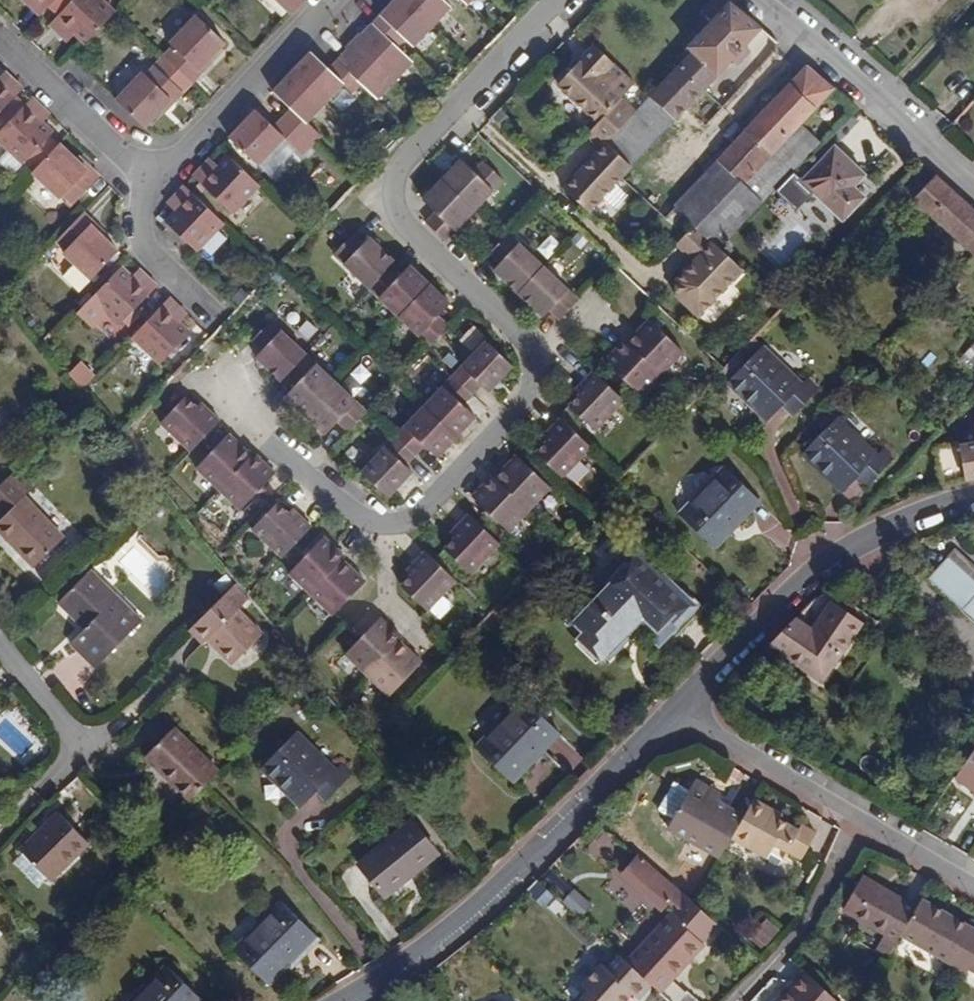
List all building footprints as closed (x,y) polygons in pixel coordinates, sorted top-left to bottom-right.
[(55,0),(33,0),(29,5),(40,15),(49,6),(55,0)] [(103,0),(72,0),(58,14),(49,24),(61,36),(68,29),(75,35),(85,44),(116,12),(103,0)] [(49,6),(58,14),(72,0),(55,0),(49,6)] [(292,15),(306,0),(276,0),(292,15)] [(403,40),(411,47),(433,26),(406,0),(394,0),(378,16),(403,40)] [(433,26),(450,7),(443,0),(406,0),(433,26)] [(715,78),(732,60),(749,41),(759,30),(726,0),(712,0),(703,10),(713,19),(685,50),(688,53),(715,78)] [(173,46),(199,70),(225,43),(196,15),(170,43),(173,46)] [(403,40),(378,16),(369,24),(394,48),(403,40)] [(394,48),(369,24),(354,40),(396,80),(411,63),(394,48)] [(68,42),(75,35),(68,29),(61,36),(68,42)] [(396,80),(354,40),(338,58),(363,84),(378,98),(396,80)] [(754,47),(749,41),(732,60),(737,65),(754,47)] [(199,70),(173,46),(155,65),(183,92),(202,74),(199,70)] [(634,85),(593,46),(556,85),(596,123),(619,99),(634,85)] [(342,84),(327,70),(309,52),(290,73),(323,104),(342,84)] [(715,78),(688,53),(647,96),(673,121),(715,78)] [(327,70),(342,84),(353,94),(363,84),(338,58),(327,70)] [(146,74),(172,99),(175,102),(183,92),(155,65),(146,74)] [(833,90),(806,68),(718,160),(720,162),(762,202),(818,142),(801,124),(833,90)] [(4,71),(0,75),(0,81),(4,85),(11,77),(4,71)] [(172,99),(146,74),(143,72),(117,100),(144,127),(172,99)] [(290,110),(306,123),(323,104),(290,73),(271,93),(290,110)] [(23,88),(11,77),(4,85),(0,81),(0,112),(23,88)] [(673,121),(647,96),(634,113),(604,144),(629,168),(673,121)] [(31,97),(0,130),(0,142),(23,164),(30,156),(48,137),(54,132),(43,122),(36,116),(43,107),(31,97)] [(596,123),(584,136),(599,149),(561,189),(585,213),(619,177),(629,168),(604,144),(634,113),(619,99),(596,123)] [(50,114),(43,107),(36,116),(43,122),(50,114)] [(284,140),(272,129),(254,110),(229,138),(259,166),(284,140)] [(306,123),(290,110),(282,119),(311,146),(319,137),(306,123)] [(272,129),(284,140),(303,156),(311,146),(282,119),(272,129)] [(30,156),(39,165),(59,145),(48,137),(30,156)] [(62,196),(87,172),(59,145),(39,165),(32,172),(61,199),(62,196)] [(855,185),(864,175),(835,146),(801,180),(842,220),(865,196),(855,185)] [(232,215),(260,184),(229,155),(218,166),(212,172),(204,164),(192,177),(232,215)] [(210,158),(204,164),(212,172),(218,166),(210,158)] [(501,182),(479,160),(469,169),(491,192),(501,182)] [(442,180),(474,211),(491,192),(469,169),(460,161),(442,180)] [(762,202),(720,162),(691,191),(733,231),(762,202)] [(87,172),(62,196),(73,205),(99,177),(91,168),(87,172)] [(934,175),(911,200),(973,256),(973,212),(934,175)] [(455,231),(474,211),(442,180),(422,200),(433,210),(455,231)] [(165,222),(177,233),(196,252),(223,223),(184,186),(174,196),(182,204),(175,212),(165,222)] [(733,231),(691,191),(675,208),(694,226),(718,248),(733,231)] [(167,204),(175,212),(182,204),(174,196),(167,204)] [(455,231),(433,210),(421,222),(443,244),(455,231)] [(66,250),(91,224),(94,222),(83,212),(56,240),(66,250)] [(91,224),(66,250),(64,253),(91,280),(119,252),(91,224)] [(743,270),(720,249),(718,248),(694,226),(676,247),(694,263),(675,284),(675,297),(700,319),(743,270)] [(496,265),(514,246),(505,237),(503,239),(486,257),(496,265)] [(338,267),(358,249),(348,239),(329,258),(338,267)] [(358,249),(338,267),(365,292),(383,273),(390,266),(365,241),(358,249)] [(514,246),(496,265),(490,273),(514,297),(540,270),(514,246)] [(131,277),(121,268),(92,299),(120,326),(156,287),(145,276),(138,284),(131,277)] [(145,276),(139,269),(131,277),(138,284),(145,276)] [(392,282),(374,301),(395,320),(425,289),(405,269),(392,282)] [(546,312),(564,292),(540,270),(514,297),(538,320),(546,312)] [(374,301),(392,282),(383,273),(365,292),(374,301)] [(415,339),(432,321),(444,308),(425,289),(395,320),(415,339)] [(564,292),(546,312),(556,323),(575,303),(564,292)] [(169,298),(131,337),(160,364),(191,333),(179,322),(173,317),(180,309),(169,298)] [(179,322),(187,315),(180,309),(173,317),(179,322)] [(264,349),(282,330),(271,320),(253,339),(264,349)] [(628,343),(662,375),(684,352),(650,320),(628,343)] [(432,321),(415,339),(425,349),(443,330),(432,321)] [(282,330),(264,349),(257,356),(282,380),(289,373),(307,353),(282,330)] [(460,367),(479,386),(487,392),(513,364),(487,339),(460,367)] [(642,396),(662,375),(628,343),(625,340),(605,362),(642,396)] [(965,354),(973,364),(973,345),(965,354)] [(789,398),(800,409),(819,389),(808,378),(802,384),(762,346),(727,383),(768,421),(782,405),(789,398)] [(299,382),(316,362),(307,353),(289,373),(299,382)] [(80,362),(69,374),(82,390),(94,376),(80,362)] [(316,362),(299,382),(287,396),(307,414),(338,381),(316,362)] [(479,386),(460,367),(452,376),(472,394),(479,386)] [(596,432),(625,401),(595,372),(576,391),(580,395),(570,406),(596,432)] [(442,387),(461,405),(472,394),(452,376),(442,387)] [(340,420),(358,400),(338,381),(307,414),(327,433),(340,420)] [(461,405),(442,387),(423,407),(456,437),(473,416),(461,405)] [(190,451),(219,421),(201,402),(197,407),(185,395),(160,422),(190,451)] [(793,416),(800,409),(789,398),(782,405),(793,416)] [(358,400),(340,420),(350,429),(367,411),(368,409),(358,400)] [(402,430),(422,446),(436,457),(456,437),(423,407),(402,430)] [(833,414),(826,408),(812,421),(820,429),(833,414)] [(863,469),(873,479),(893,459),(882,448),(876,454),(836,416),(802,453),(843,492),(857,476),(863,469)] [(563,479),(592,448),(561,419),(543,438),(547,443),(536,454),(563,479)] [(422,446),(402,430),(395,438),(414,455),(422,446)] [(196,467),(219,489),(252,455),(229,433),(196,467)] [(387,446),(406,463),(414,455),(395,438),(387,446)] [(955,446),(963,482),(973,479),(973,442),(955,446)] [(406,463),(387,446),(364,471),(390,496),(413,470),(406,463)] [(942,486),(963,482),(955,446),(935,450),(942,486)] [(252,455),(219,489),(239,510),(275,474),(254,453),(252,455)] [(496,479),(530,512),(551,489),(517,456),(496,479)] [(680,515),(714,548),(760,501),(726,467),(680,515)] [(867,486),(873,479),(863,469),(857,476),(867,486)] [(1,519),(0,519),(0,535),(32,568),(64,538),(25,496),(33,488),(15,470),(0,485),(0,507),(2,505),(8,511),(1,519)] [(510,532),(530,512),(496,479),(493,477),(473,498),(510,532)] [(251,529),(282,558),(311,528),(292,510),(288,513),(277,502),(251,529)] [(1,519),(8,511),(2,505),(0,507),(0,518),(1,519)] [(472,576),(501,545),(471,516),(452,536),(456,540),(446,551),(472,576)] [(288,574),(309,594),(344,558),(323,538),(288,574)] [(646,612),(665,631),(689,605),(629,548),(584,594),(593,604),(577,621),(609,651),(635,624),(646,612)] [(427,611),(458,581),(428,551),(409,569),(413,573),(402,584),(427,611)] [(344,558),(309,594),(333,617),(365,582),(342,561),(344,558)] [(947,559),(927,581),(973,623),(973,583),(947,559)] [(69,644),(95,668),(141,621),(89,571),(58,603),(83,629),(69,644)] [(233,586),(190,630),(204,645),(208,641),(233,665),(262,634),(237,610),(247,599),(233,586)] [(813,630),(794,618),(769,644),(822,681),(862,624),(832,603),(813,630)] [(653,642),(665,631),(646,612),(635,624),(653,642)] [(345,654),(366,675),(398,641),(401,638),(380,618),(345,654)] [(398,641),(366,675),(390,697),(422,663),(398,641)] [(512,783),(560,732),(524,697),(475,748),(512,783)] [(190,800),(202,788),(217,771),(173,727),(144,757),(190,800)] [(335,769),(296,732),(262,767),(302,806),(314,792),(324,801),(351,773),(341,763),(335,769)] [(973,796),(973,747),(951,779),(973,796)] [(696,778),(692,786),(718,801),(722,794),(696,778)] [(668,828),(720,858),(731,840),(744,816),(718,801),(692,786),(668,828)] [(744,816),(731,840),(765,859),(771,848),(784,854),(785,852),(797,830),(780,820),(767,813),(770,807),(754,798),(744,816)] [(767,813),(780,820),(783,815),(770,807),(767,813)] [(20,850),(23,852),(48,877),(51,880),(88,842),(58,811),(20,850)] [(385,896),(439,854),(413,820),(358,864),(385,896)] [(800,824),(797,830),(785,852),(799,861),(814,833),(800,824)] [(48,877),(23,852),(12,862),(37,888),(48,877)] [(652,863),(641,853),(623,873),(635,882),(652,863)] [(680,909),(674,917),(683,925),(687,920),(700,907),(695,902),(652,863),(635,882),(664,910),(672,902),(680,909)] [(901,935),(917,908),(862,876),(850,897),(864,904),(860,912),(874,921),(870,926),(897,942),(901,935)] [(529,893),(546,906),(555,894),(538,881),(529,893)] [(574,890),(564,901),(579,915),(590,904),(574,890)] [(864,904),(850,897),(843,910),(870,926),(874,921),(860,912),(864,904)] [(922,899),(917,908),(901,935),(966,972),(968,969),(973,959),(973,929),(922,899)] [(268,984),(288,964),(298,955),(301,957),(319,939),(281,900),(233,950),(268,984)] [(661,993),(673,979),(669,976),(679,964),(683,968),(704,945),(696,938),(683,925),(674,917),(671,913),(627,962),(651,984),(661,993)] [(765,915),(750,937),(765,948),(780,926),(765,915)] [(683,925),(696,938),(701,933),(687,920),(683,925)] [(619,954),(607,967),(602,964),(581,986),(587,991),(578,1000),(625,1000),(632,994),(638,999),(651,984),(627,962),(619,954)] [(298,955),(288,964),(292,967),(301,957),(298,955)] [(669,976),(673,979),(683,968),(679,964),(669,976)] [(167,965),(133,1000),(205,1000),(167,965)] [(807,970),(779,999),(781,1000),(784,1000),(810,973),(807,970)] [(810,973),(784,1000),(839,1000),(810,973)]
